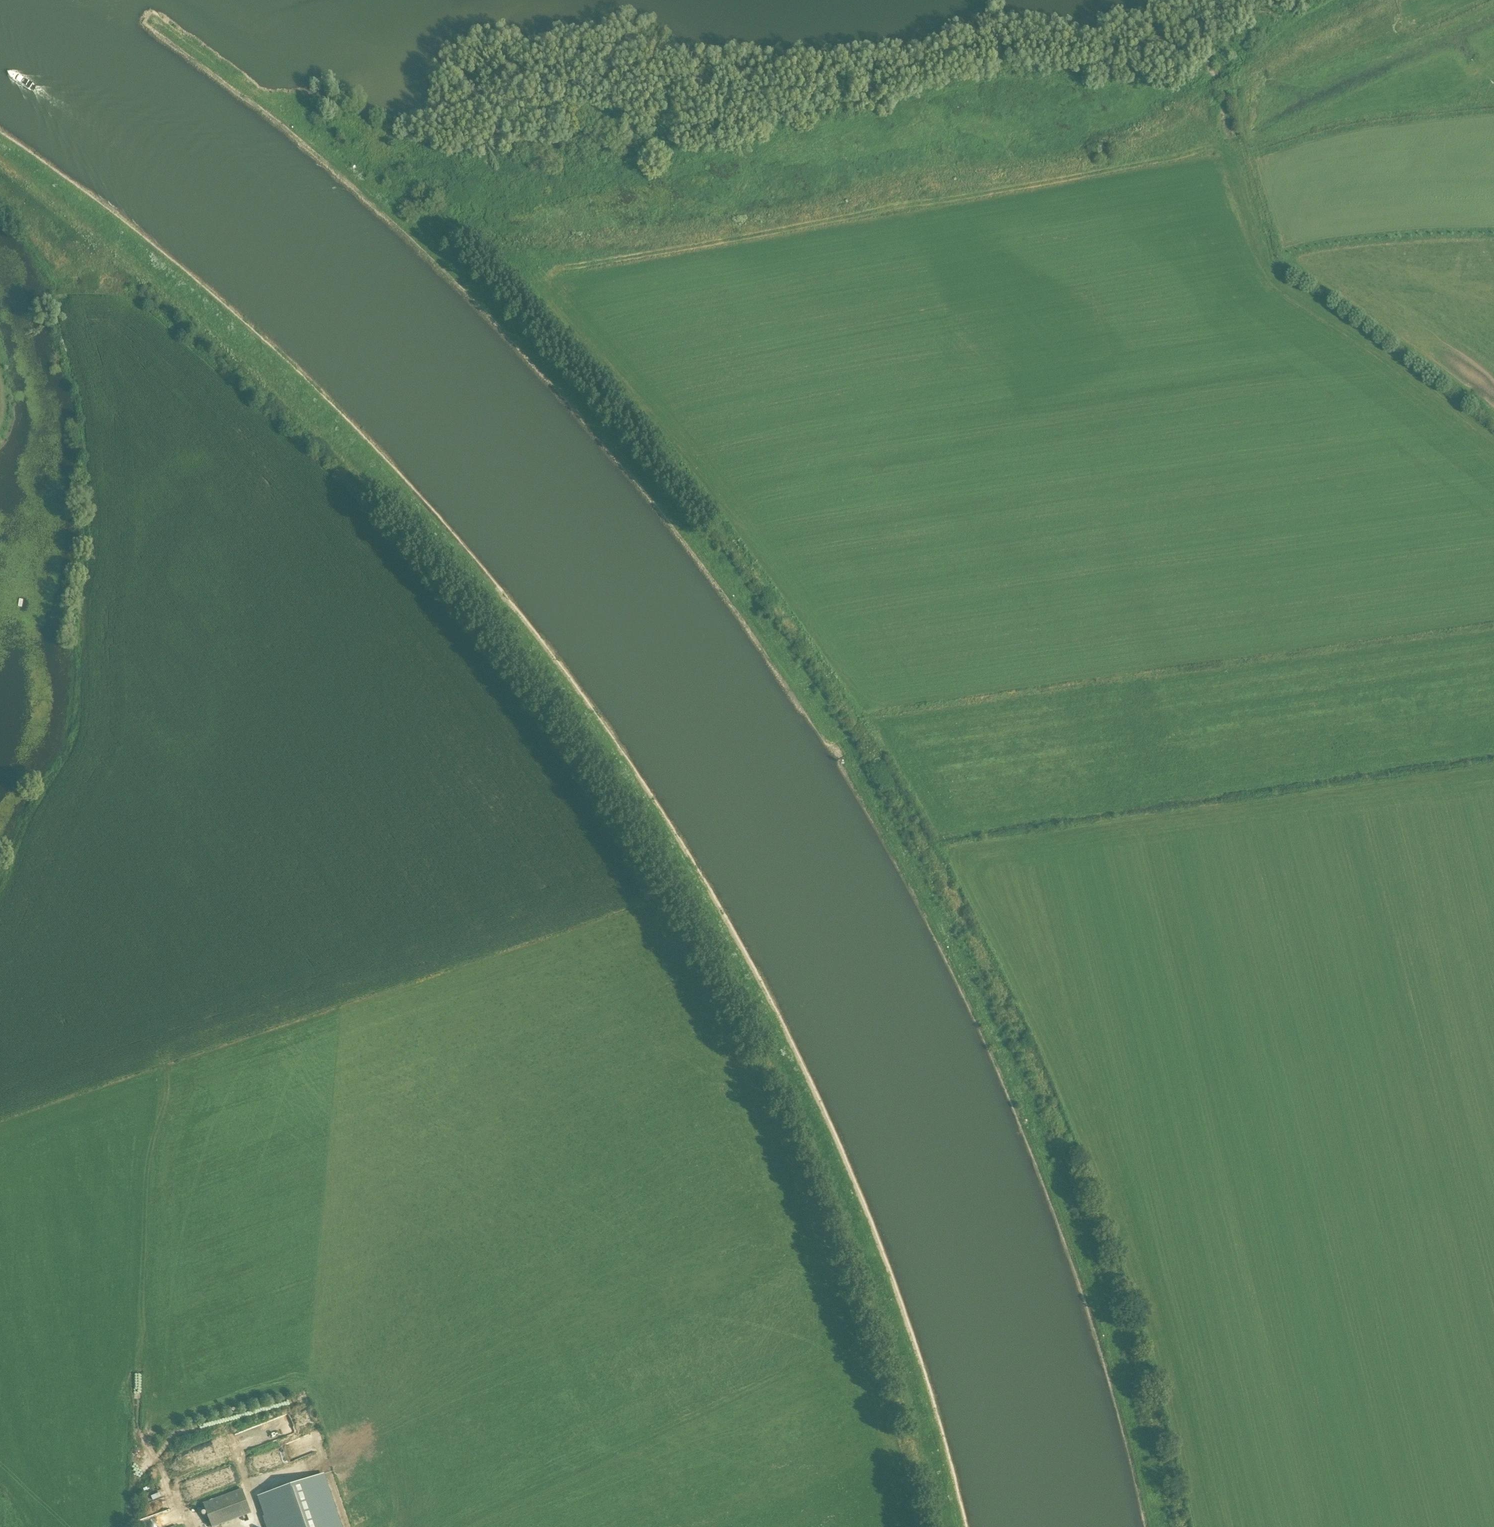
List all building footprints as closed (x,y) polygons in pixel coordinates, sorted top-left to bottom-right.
[(1097,152),(1098,153),(1107,149),(1106,148),(1106,147),(1102,144),(1097,147),(1097,152)] [(252,1439),(277,1430),(273,1419),(248,1429),(252,1439)] [(201,1446),(213,1458),(218,1453),(206,1441),(201,1446)] [(283,1472),(273,1475),(275,1481),(285,1477),(283,1472)] [(256,1496),(267,1526),(341,1526),(322,1473),(256,1496)] [(163,1485),(151,1488),(153,1494),(164,1492),(163,1485)] [(203,1503),(212,1526),(213,1526),(251,1513),(242,1489),(203,1503)] [(149,1514),(152,1520),(159,1517),(156,1511),(149,1514)]
